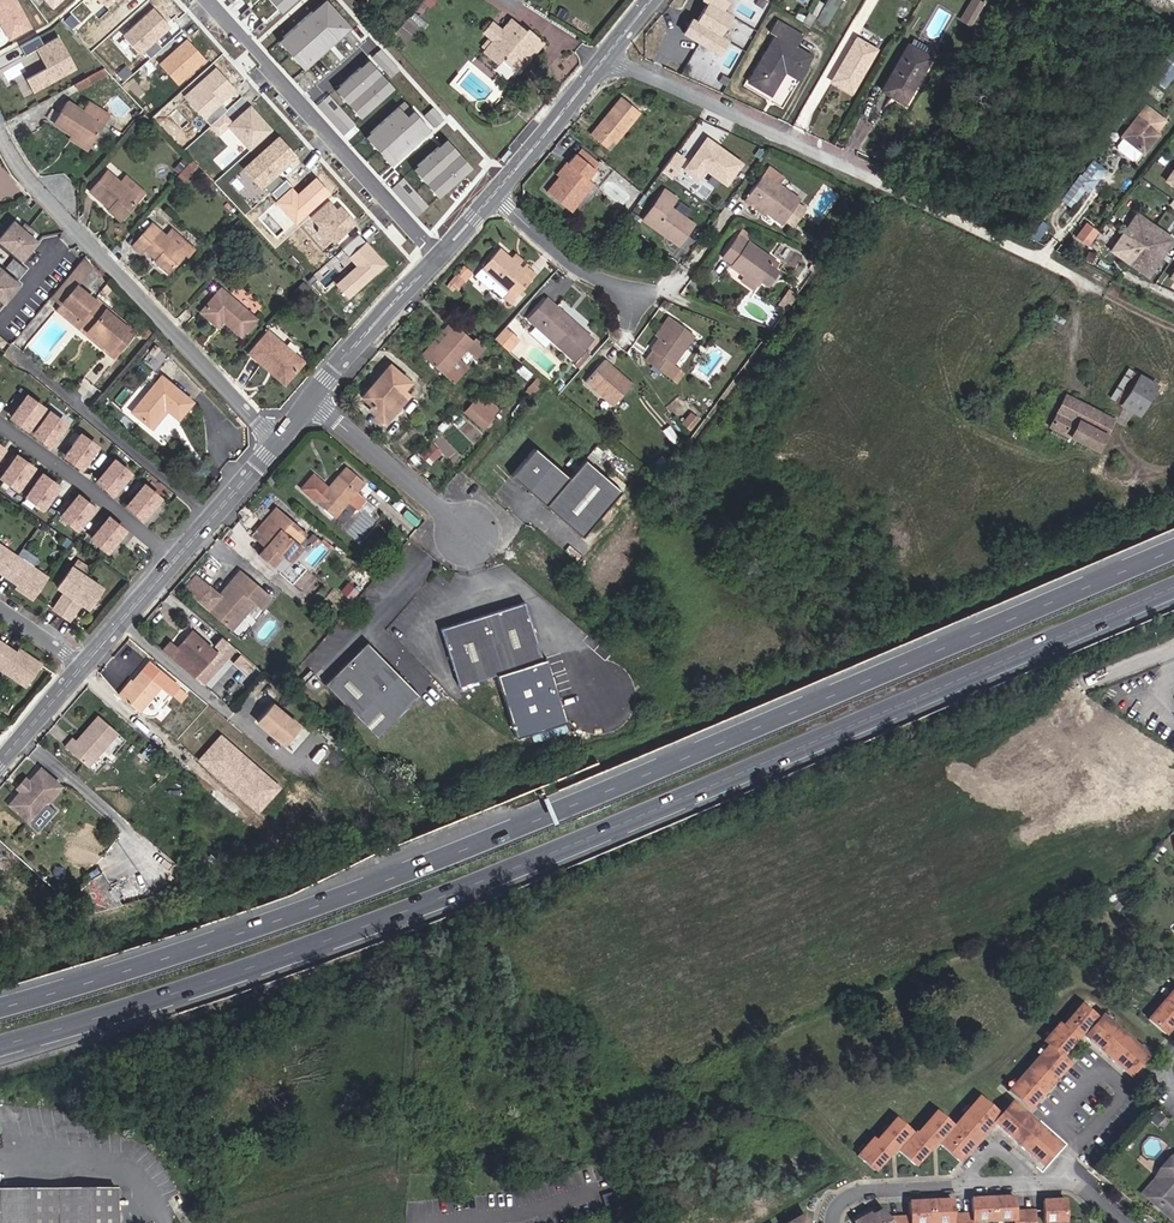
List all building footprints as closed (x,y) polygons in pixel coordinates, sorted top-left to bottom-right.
[(9,40),(32,27),(17,0),(0,0),(0,23),(9,40)] [(52,9),(63,0),(44,0),(52,9)] [(293,0),(268,0),(279,13),(293,0)] [(349,27),(325,0),(279,40),(303,67),(349,27)] [(522,1),(520,0),(506,0),(503,5),(514,13),(522,1)] [(727,11),(734,0),(709,0),(727,11)] [(972,21),(974,23),(983,7),(971,0),(970,0),(959,21),(969,27),(972,21)] [(711,1),(700,19),(725,33),(735,15),(727,11),(711,1)] [(171,27),(153,8),(123,35),(140,54),(171,27)] [(804,21),(810,25),(815,17),(808,13),(804,21)] [(695,15),(685,32),(723,55),(733,39),(725,33),(700,19),(695,15)] [(499,64),(502,60),(513,69),(540,38),(528,28),(526,30),(511,18),(501,29),(491,21),(482,30),(493,39),(491,41),(488,39),(482,46),(485,48),(483,51),(499,64)] [(770,33),(775,36),(748,83),(770,95),(784,72),(797,79),(809,56),(794,47),(801,36),(776,22),(770,33)] [(78,68),(61,35),(44,44),(38,47),(48,66),(26,77),(33,92),(78,68)] [(39,36),(21,46),(26,54),(44,44),(39,36)] [(517,73),(544,42),(540,38),(513,69),(517,73)] [(856,81),(875,48),(857,38),(838,71),(856,81)] [(205,60),(186,39),(159,63),(179,85),(205,60)] [(929,59),(907,45),(881,90),(904,103),(929,59)] [(361,117),(392,89),(367,60),(335,87),(361,117)] [(1168,66),(1157,80),(1165,86),(1173,75),(1173,71),(1168,66)] [(235,90),(215,68),(183,96),(203,119),(235,90)] [(79,84),(82,89),(111,74),(106,69),(79,84)] [(849,92),(856,81),(838,71),(831,81),(849,92)] [(609,112),(612,115),(594,137),(605,147),(611,140),(614,143),(639,113),(621,97),(609,112)] [(90,143),(103,124),(81,111),(67,102),(54,123),(71,134),(73,132),(90,143)] [(388,164),(428,129),(405,102),(365,137),(388,164)] [(107,117),(85,104),(81,111),(103,124),(107,117)] [(272,129),(250,105),(228,125),(250,150),(272,129)] [(1154,134),(1164,122),(1143,106),(1120,136),(1142,153),(1151,142),(1149,140),(1154,134)] [(609,112),(590,134),(594,137),(612,115),(609,112)] [(90,143),(73,132),(71,134),(69,138),(87,149),(90,143)] [(747,161),(707,135),(685,169),(701,180),(706,171),(731,187),(747,161)] [(297,156),(278,136),(243,168),(261,188),(297,156)] [(437,197),(471,168),(446,140),(413,169),(437,197)] [(558,177),(547,191),(570,211),(596,179),(591,175),(596,169),(600,163),(582,148),(576,155),(558,177)] [(687,158),(676,151),(663,172),(674,179),(687,158)] [(565,160),(554,173),(558,177),(576,155),(574,153),(567,162),(565,160)] [(176,168),(179,171),(188,161),(185,158),(176,168)] [(1089,158),(1063,201),(1073,208),(1086,187),(1092,191),(1106,168),(1089,158)] [(190,176),(195,170),(190,165),(184,171),(190,176)] [(790,183),(769,167),(746,198),(766,212),(781,224),(798,201),(784,190),(790,183)] [(596,179),(601,173),(596,169),(591,175),(596,179)] [(120,219),(137,198),(118,181),(107,172),(90,190),(108,206),(107,208),(120,219)] [(143,192),(123,175),(118,181),(137,198),(143,192)] [(329,193),(315,177),(282,207),(296,222),(329,193)] [(675,199),(664,190),(643,220),(678,246),(694,225),(670,208),(675,199)] [(744,201),(763,216),(766,212),(746,198),(744,201)] [(337,208),(329,200),(310,217),(334,243),(357,222),(340,205),(337,208)] [(1112,249),(1148,275),(1173,238),(1137,212),(1112,249)] [(1075,236),(1088,246),(1100,231),(1087,221),(1075,236)] [(25,261),(40,242),(32,236),(36,230),(28,224),(24,229),(16,222),(1,241),(25,261)] [(168,271),(185,252),(170,239),(152,223),(133,245),(140,252),(145,247),(156,257),(154,259),(168,271)] [(196,251),(176,233),(170,239),(185,252),(190,257),(196,251)] [(732,264),(731,266),(744,275),(755,284),(761,277),(769,283),(778,271),(774,268),(770,264),(773,260),(738,234),(722,257),(732,264)] [(348,298),(386,264),(366,241),(347,257),(355,266),(335,284),(348,298)] [(827,248),(819,241),(813,248),(822,255),(827,248)] [(515,297),(532,279),(510,259),(500,249),(482,268),(499,282),(493,288),(503,297),(508,290),(515,297)] [(530,266),(516,253),(510,259),(532,279),(536,274),(529,268),(530,266)] [(16,257),(8,267),(15,272),(22,263),(16,257)] [(82,271),(88,264),(81,259),(75,266),(82,271)] [(15,272),(21,277),(28,268),(22,263),(15,272)] [(22,284),(0,266),(0,297),(6,302),(22,284)] [(475,276),(491,291),(493,288),(499,282),(482,268),(475,276)] [(740,280),(752,289),(755,284),(744,275),(740,280)] [(450,283),(455,286),(460,280),(456,276),(450,283)] [(107,296),(114,287),(109,283),(102,292),(107,296)] [(93,300),(73,285),(56,306),(75,321),(76,320),(107,347),(105,350),(113,356),(132,333),(93,300)] [(241,335),(256,318),(221,288),(201,311),(217,326),(223,319),(241,335)] [(515,297),(508,290),(503,297),(510,303),(515,297)] [(569,319),(547,299),(544,302),(566,322),(569,319)] [(569,319),(566,322),(544,302),(528,320),(535,326),(536,327),(551,340),(573,359),(591,339),(569,319)] [(54,308),(73,322),(75,321),(56,306),(54,308)] [(667,316),(654,335),(658,338),(671,319),(667,316)] [(694,335),(671,319),(658,338),(650,348),(653,350),(645,361),(669,378),(676,367),(673,364),(694,335)] [(73,322),(105,350),(107,347),(76,320),(75,321),(73,322)] [(478,357),(486,347),(475,338),(472,341),(451,323),(445,329),(446,331),(423,357),(442,374),(453,384),(462,374),(451,364),(467,347),(478,357)] [(529,333),(545,347),(551,340),(536,327),(535,326),(529,333)] [(518,339),(504,327),(494,339),(502,346),(507,340),(512,345),(518,339)] [(267,368),(269,365),(287,380),(303,361),(268,331),(250,353),(267,368)] [(502,346),(508,350),(512,345),(507,340),(502,346)] [(632,383),(606,361),(586,383),(611,405),(632,383)] [(267,368),(284,383),(287,380),(269,365),(267,368)] [(388,366),(358,401),(368,410),(371,406),(380,414),(387,407),(393,412),(407,395),(401,391),(407,383),(388,366)] [(1157,385),(1129,368),(1111,399),(1138,415),(1157,385)] [(148,425),(163,406),(167,409),(178,418),(192,401),(161,375),(131,411),(148,425)] [(543,382),(537,378),(530,386),(536,391),(543,382)] [(545,384),(543,382),(536,391),(537,392),(545,384)] [(530,386),(525,392),(530,397),(536,391),(530,386)] [(1113,419),(1066,394),(1050,426),(1098,449),(1113,419)] [(82,468),(97,448),(82,437),(75,447),(59,435),(66,425),(25,395),(10,416),(51,446),(56,438),(72,450),(67,457),(82,468)] [(491,417),(472,401),(464,412),(482,427),(491,417)] [(148,425),(151,427),(167,409),(163,406),(148,425)] [(368,410),(383,423),(393,412),(387,407),(380,414),(371,406),(368,410)] [(423,452),(428,461),(441,455),(436,445),(423,452)] [(585,458),(569,476),(535,447),(512,475),(583,535),(621,489),(585,458)] [(33,468),(15,455),(0,475),(19,488),(33,468)] [(669,459),(663,455),(657,462),(663,467),(669,459)] [(130,475),(113,460),(106,469),(101,464),(98,467),(103,471),(96,480),(113,495),(130,475)] [(316,477),(305,489),(337,516),(351,501),(360,491),(367,483),(348,466),(328,488),(316,477)] [(58,487),(41,475),(26,495),(44,508),(58,487)] [(270,489),(276,481),(270,476),(264,484),(270,489)] [(143,486),(127,505),(143,519),(159,500),(143,486)] [(368,498),(360,491),(351,501),(359,509),(368,498)] [(73,499),(69,495),(66,498),(71,502),(60,515),(78,529),(94,509),(77,495),(73,499)] [(306,535),(277,510),(264,525),(267,528),(255,542),(265,550),(258,558),(272,569),(281,558),(288,564),(291,560),(301,549),(297,546),(306,535)] [(106,519),(101,516),(99,519),(103,523),(91,538),(109,552),(125,531),(107,518),(106,519)] [(252,540),(255,542),(267,528),(264,525),(252,540)] [(45,577),(0,547),(0,574),(16,585),(23,589),(21,592),(30,599),(45,577)] [(86,607),(100,587),(69,566),(55,587),(66,594),(63,597),(60,595),(51,608),(67,620),(77,606),(73,604),(76,600),(86,607)] [(188,589),(233,629),(258,602),(264,608),(273,597),(243,570),(233,580),(221,594),(200,576),(188,589)] [(462,679),(544,645),(521,590),(439,623),(462,679)] [(208,679),(199,671),(214,653),(190,632),(174,649),(168,656),(202,686),(208,679)] [(23,690),(38,668),(21,656),(18,660),(12,656),(1,649),(0,648),(0,675),(23,690)] [(329,689),(386,738),(425,692),(373,648),(364,648),(329,689)] [(252,662),(234,650),(209,688),(227,700),(252,662)] [(21,656),(14,652),(12,656),(18,660),(21,656)] [(148,661),(120,696),(139,711),(160,685),(180,701),(187,692),(148,661)] [(304,725),(276,702),(260,721),(287,744),(304,725)] [(116,732),(97,716),(85,729),(87,731),(81,738),(79,736),(74,742),(70,739),(64,747),(87,766),(116,732)] [(81,738),(87,731),(85,729),(79,736),(81,738)] [(281,787),(220,734),(198,760),(258,813),(281,787)] [(28,822),(59,786),(39,768),(28,781),(29,783),(21,792),(19,791),(7,804),(28,822)] [(24,780),(16,789),(19,791),(21,792),(29,783),(28,781),(24,780)] [(1125,909),(1114,896),(1108,901),(1120,914),(1125,909)] [(92,908),(86,915),(89,918),(101,916),(92,908)] [(1164,1033),(1173,1021),(1173,986),(1146,1018),(1164,1033)] [(1069,1024),(1079,1032),(1102,1052),(1117,1036),(1118,1036),(1121,1032),(1100,1014),(1096,1018),(1079,1003),(1064,1021),(1069,1025),(1069,1024)] [(1074,1038),(1079,1032),(1069,1024),(1069,1025),(1064,1021),(1060,1026),(1074,1038)] [(1050,1083),(1068,1062),(1060,1055),(1074,1038),(1060,1026),(1057,1023),(1042,1040),(1047,1044),(1029,1066),(1033,1069),(1034,1069),(1050,1083)] [(1117,1036),(1102,1052),(1108,1057),(1126,1036),(1121,1032),(1118,1036),(1117,1036)] [(1108,1057),(1128,1074),(1146,1053),(1126,1036),(1108,1057)] [(1029,1066),(1025,1070),(1046,1088),(1050,1083),(1034,1069),(1033,1069),(1029,1066)] [(1007,1091),(1028,1109),(1046,1088),(1025,1070),(1007,1091)] [(1010,1101),(999,1115),(978,1097),(961,1117),(982,1135),(993,1122),(1013,1140),(1031,1119),(1010,1101)] [(961,1152),(964,1155),(977,1140),(961,1126),(962,1125),(957,1121),(952,1127),(935,1112),(920,1130),(924,1134),(925,1133),(935,1141),(955,1159),(961,1152)] [(977,1140),(982,1135),(961,1117),(957,1121),(962,1125),(961,1126),(977,1140)] [(1022,1140),(1036,1123),(1031,1119),(1013,1140),(1018,1144),(1021,1139),(1022,1140)] [(912,1158),(917,1162),(930,1147),(916,1135),(913,1132),(911,1134),(894,1120),(879,1137),(883,1141),(884,1140),(894,1148),(897,1151),(909,1161),(912,1158)] [(1042,1164),(1060,1144),(1036,1123),(1022,1140),(1021,1139),(1018,1144),(1042,1164)] [(930,1147),(935,1141),(925,1133),(924,1134),(920,1130),(916,1135),(930,1147)] [(883,1141),(879,1137),(875,1142),(889,1154),(894,1148),(884,1140),(883,1141)] [(857,1157),(874,1172),(889,1154),(875,1142),(872,1139),(857,1157)] [(955,1159),(959,1162),(964,1155),(961,1152),(955,1159)] [(1144,1193),(1162,1209),(1173,1197),(1173,1196),(1173,1159),(1144,1193)] [(116,1189),(0,1190),(0,1222),(117,1222),(116,1189)] [(909,1217),(888,1218),(892,1222),(973,1222),(1014,1220),(1014,1222),(1035,1222),(1034,1211),(1014,1212),(1013,1197),(971,1199),(972,1214),(952,1215),(951,1200),(909,1202),(909,1217)] [(1162,1209),(1173,1220),(1173,1197),(1162,1209)] [(1065,1200),(1043,1201),(1044,1222),(1062,1222),(1066,1222),(1065,1200)] [(888,1218),(882,1210),(870,1217),(868,1215),(855,1222),(892,1222),(888,1218)]
